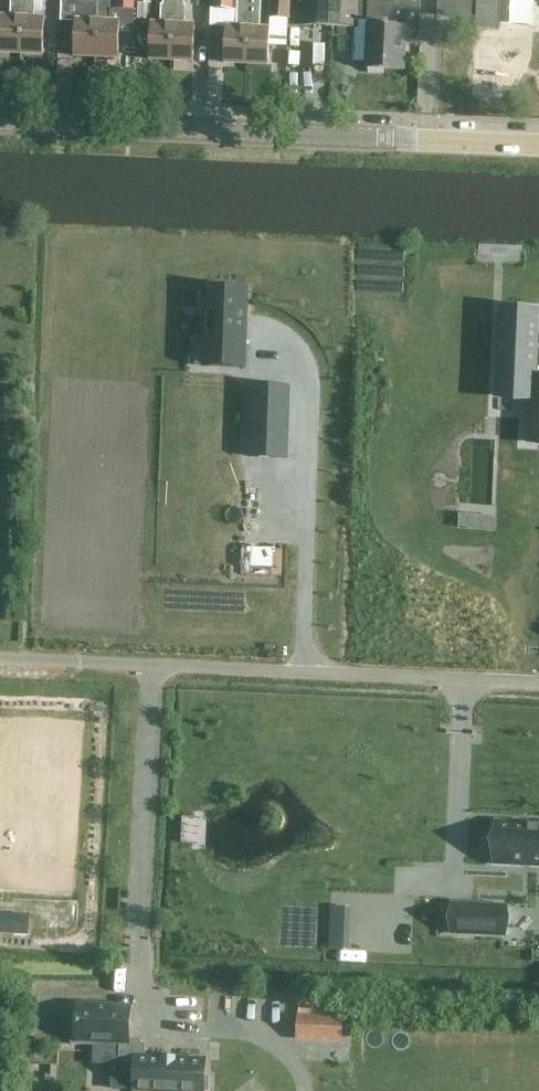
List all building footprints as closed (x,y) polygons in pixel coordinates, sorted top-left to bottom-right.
[(23,0),(13,0),(12,18),(0,17),(0,23),(0,52),(21,53),(23,0)] [(21,53),(43,54),(44,19),(33,19),(33,0),(23,0),(21,53)] [(63,8),(83,9),(83,0),(63,0),(63,8)] [(87,21),(75,21),(74,56),(96,57),(99,0),(88,0),(87,21)] [(96,57),(118,58),(119,23),(108,22),(109,0),(99,0),(96,57)] [(114,9),(134,10),(135,0),(115,0),(114,9)] [(160,25),(150,24),(149,59),(171,60),(174,0),(161,0),(160,25)] [(171,60),(193,61),(195,26),(186,26),(187,0),(174,0),(171,60)] [(211,9),(234,10),(235,0),(211,0),(211,9)] [(237,28),(226,28),(224,63),(246,64),(249,0),(239,0),(237,28)] [(246,64),(268,65),(270,30),(258,29),(259,0),(249,0),(246,64)] [(269,18),(290,19),(291,0),(270,0),(269,18)] [(302,26),(356,29),(357,20),(368,20),(369,0),(303,0),(302,26)] [(418,45),(420,0),(369,0),(368,20),(365,70),(404,71),(405,45),(418,46),(418,45)] [(476,19),(475,30),(499,31),(501,0),(477,0),(476,19)] [(518,29),(537,28),(536,3),(517,3),(518,29)] [(356,53),(355,31),(336,32),(337,54),(356,53)] [(204,367),(244,369),(247,289),(211,288),(211,308),(206,308),(204,367)] [(498,364),(530,394),(528,435),(538,436),(538,378),(534,378),(536,331),(537,311),(501,310),(498,364)] [(288,388),(252,386),(250,457),(285,458),(288,388)] [(502,873),(538,874),(538,834),(504,833),(502,873)] [(513,944),(514,917),(461,915),(460,942),(513,944)] [(129,1040),(130,1008),(77,1005),(76,1023),(72,1023),(71,1045),(93,1046),(93,1042),(120,1043),(119,1058),(135,1059),(134,1090),(153,1090),(208,1090),(209,1077),(204,1077),(205,1060),(176,1059),(176,1057),(162,1056),(162,1058),(144,1057),(144,1047),(138,1041),(129,1040)] [(342,1019),(297,1017),(296,1042),(341,1044),(342,1019)]
